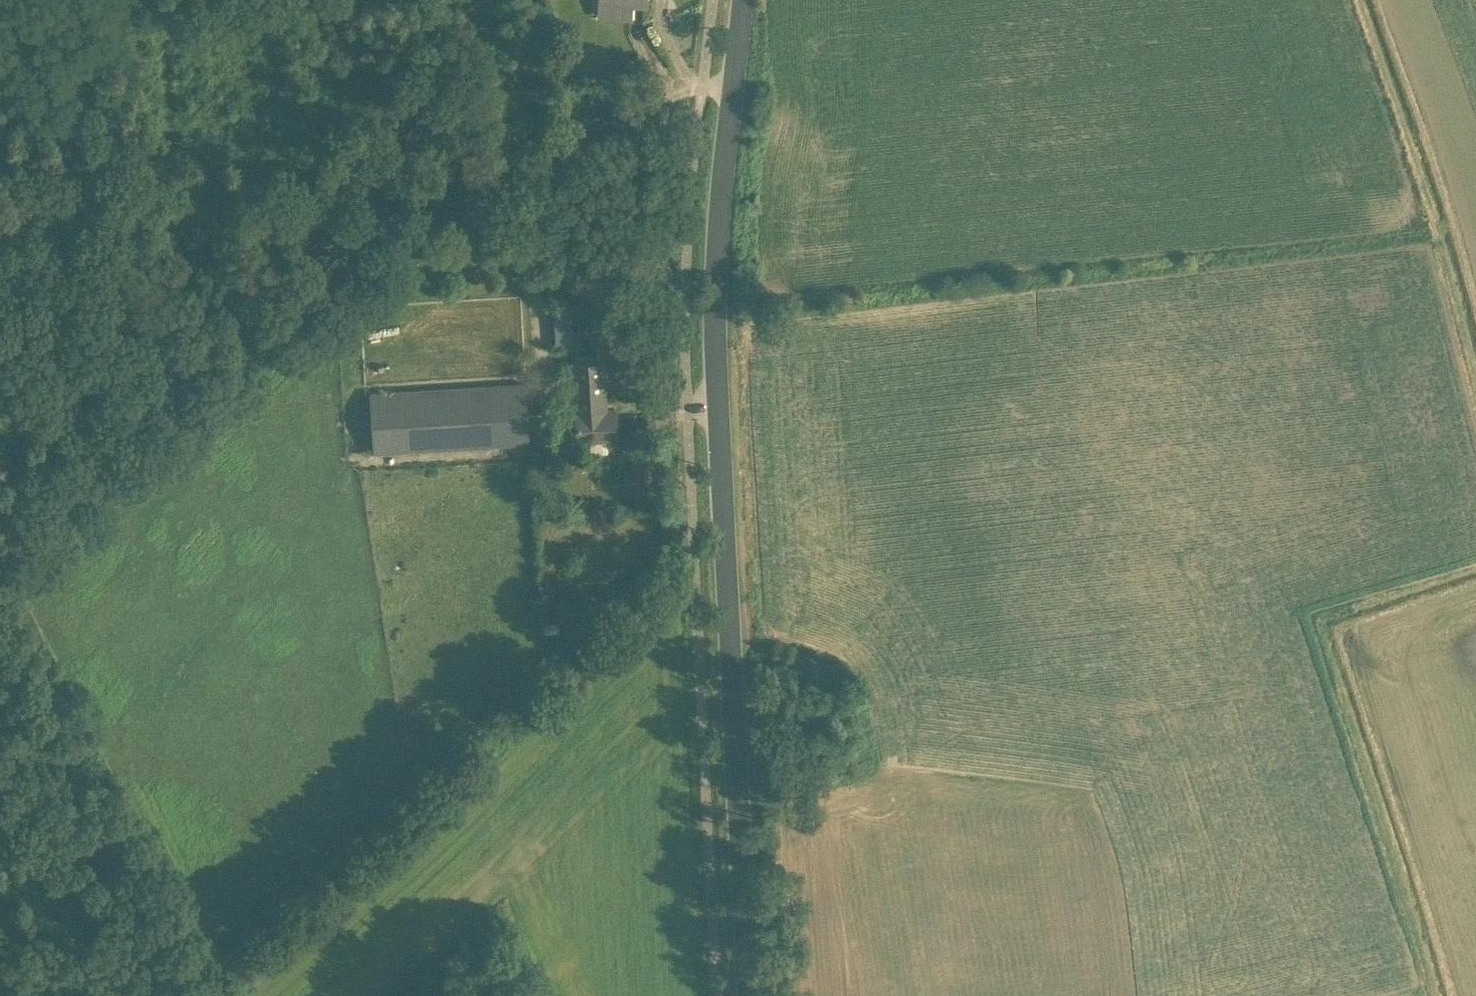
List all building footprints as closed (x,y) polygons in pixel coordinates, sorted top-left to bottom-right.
[(643,1),(646,1),(646,0),(598,0),(598,15),(615,15),(631,16),(632,0),(643,1)] [(557,267),(572,275),(577,266),(562,258),(557,267)] [(577,305),(556,306),(558,344),(578,343),(577,305)] [(618,436),(616,411),(616,408),(606,408),(606,398),(603,360),(575,363),(578,411),(576,411),(578,440),(618,436)] [(527,381),(371,391),(374,452),(531,443),(527,381)] [(542,632),(560,632),(559,621),(542,622),(542,632)]
